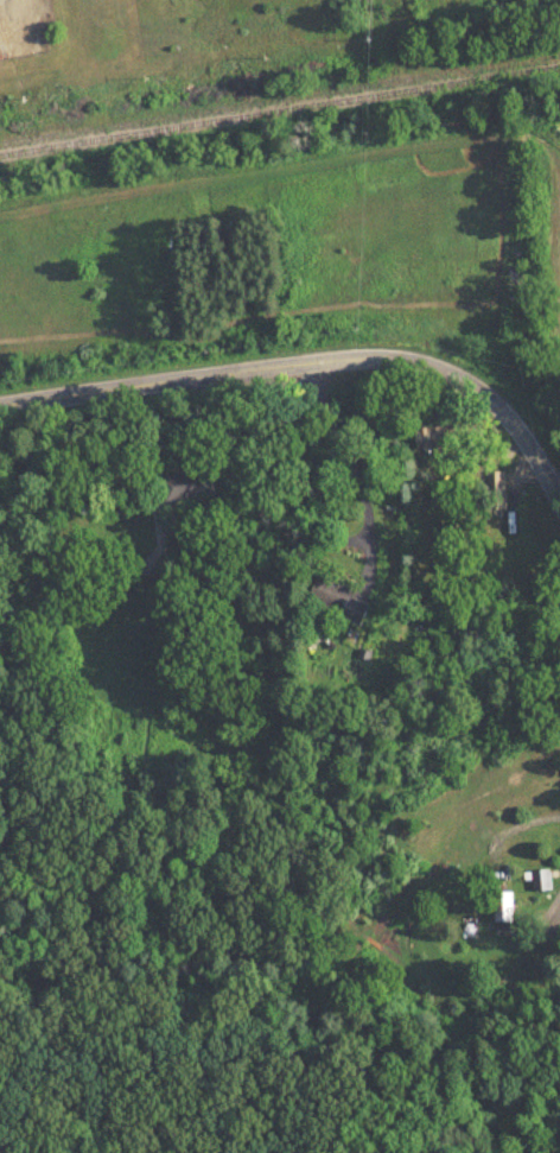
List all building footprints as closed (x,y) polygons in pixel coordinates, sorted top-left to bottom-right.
[(412,427),(412,448),(452,448),(452,427),(412,427)] [(207,470),(159,478),(163,501),(211,493),(207,470)] [(491,510),(504,510),(504,472),(491,472),(491,510)] [(358,622),(366,605),(350,597),(353,590),(316,574),(305,599),(358,622)] [(530,873),(533,893),(550,891),(548,871),(530,873)] [(492,927),(511,927),(511,894),(492,894),(492,927)]
